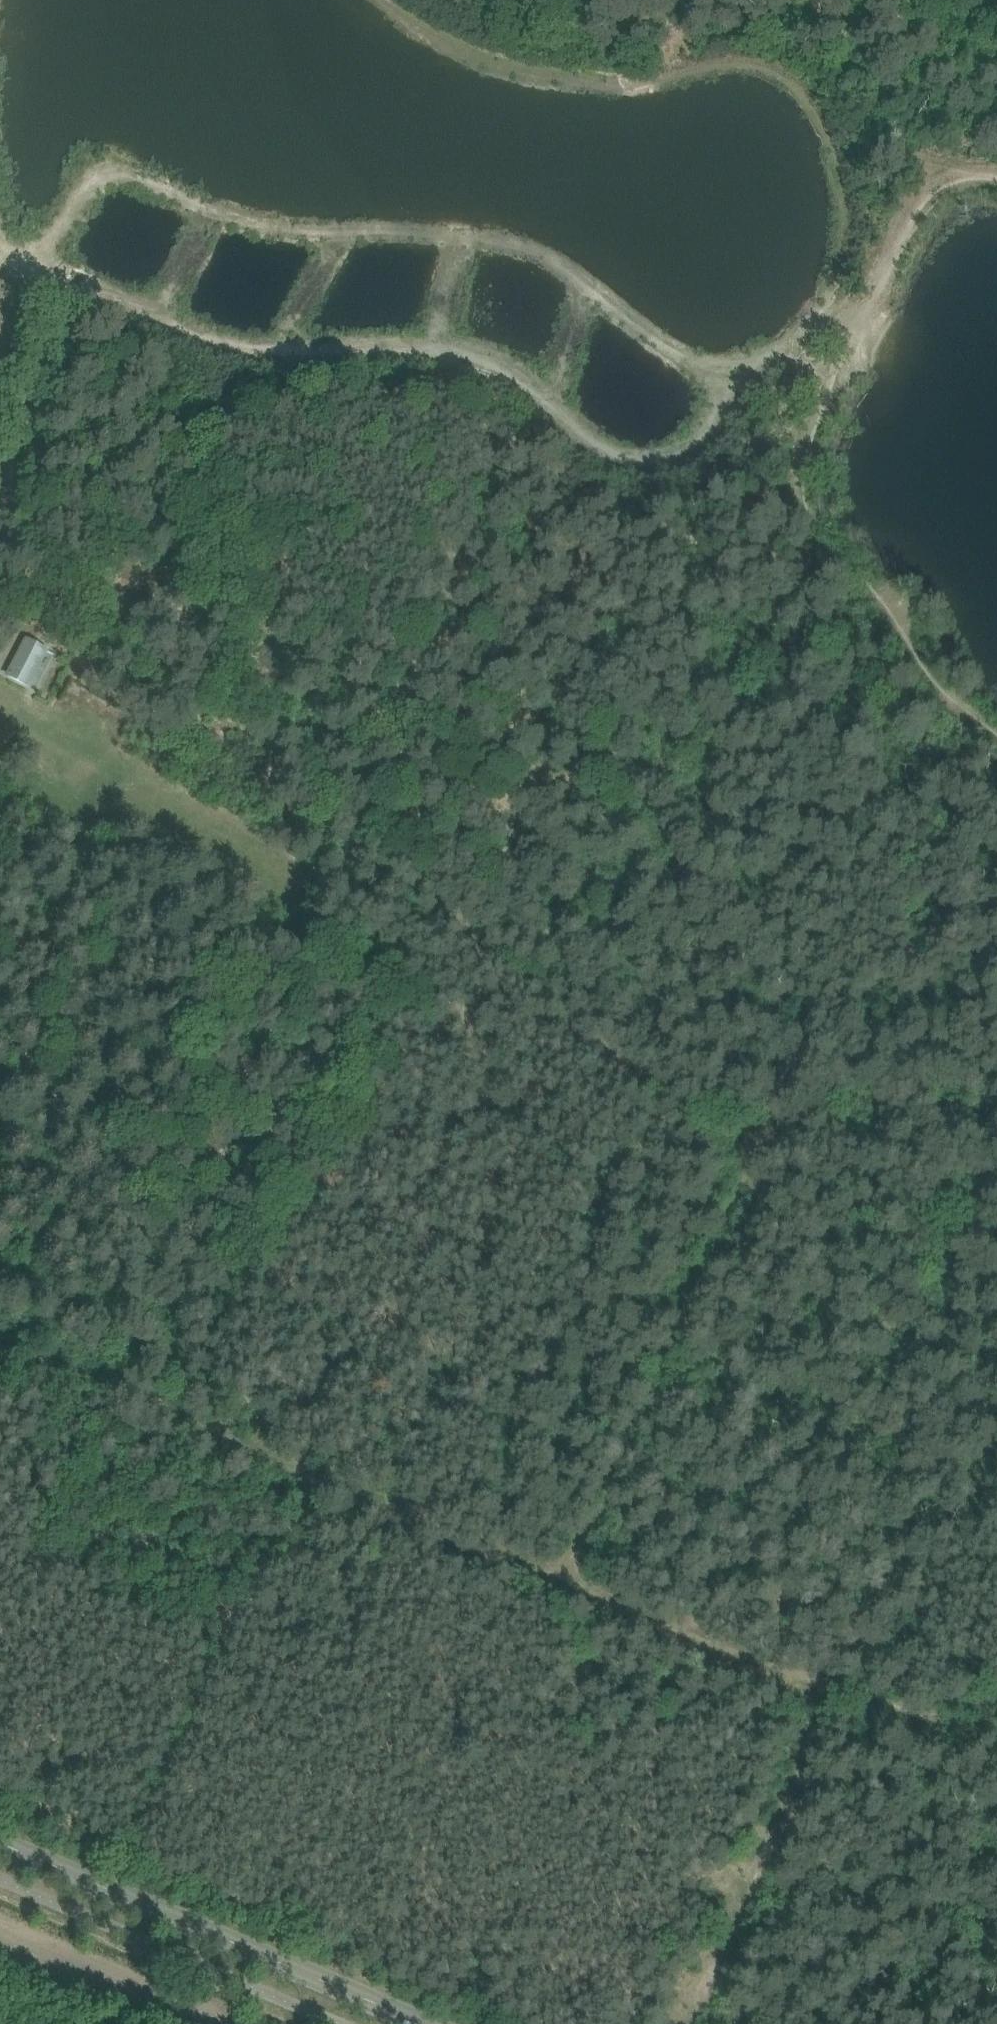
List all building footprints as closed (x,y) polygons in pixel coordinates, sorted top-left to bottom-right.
[(6,675),(30,688),(49,650),(25,638),(6,675)]
